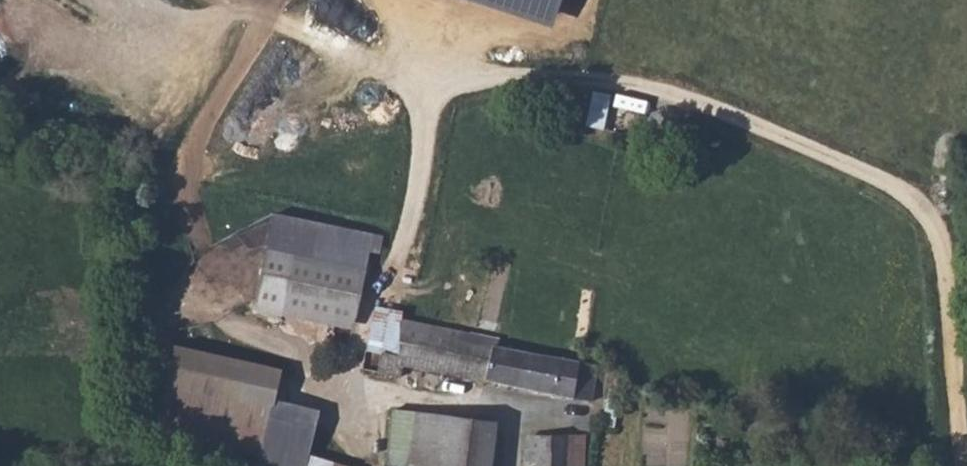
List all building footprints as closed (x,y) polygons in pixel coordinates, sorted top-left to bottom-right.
[(553,27),(562,0),(470,0),(553,27)] [(586,90),(581,126),(603,129),(608,93),(586,90)] [(273,215),(256,299),(355,319),(369,251),(372,236),(273,215)] [(382,237),(372,236),(369,251),(379,252),(382,237)] [(592,402),(597,365),(496,346),(497,340),(401,321),(402,312),(376,307),(367,350),(366,349),(362,369),(400,377),(402,365),(592,402)] [(175,346),(158,438),(263,462),(262,465),(306,465),(315,428),(270,419),(281,370),(175,346)] [(393,409),(386,465),(492,465),(497,422),(393,409)] [(586,424),(574,424),(575,435),(567,435),(568,465),(586,465),(586,424)] [(567,435),(536,436),(537,448),(526,449),(525,449),(525,464),(538,463),(539,465),(568,465),(567,435)] [(537,448),(536,436),(536,435),(531,436),(526,440),(526,449),(537,448)]
